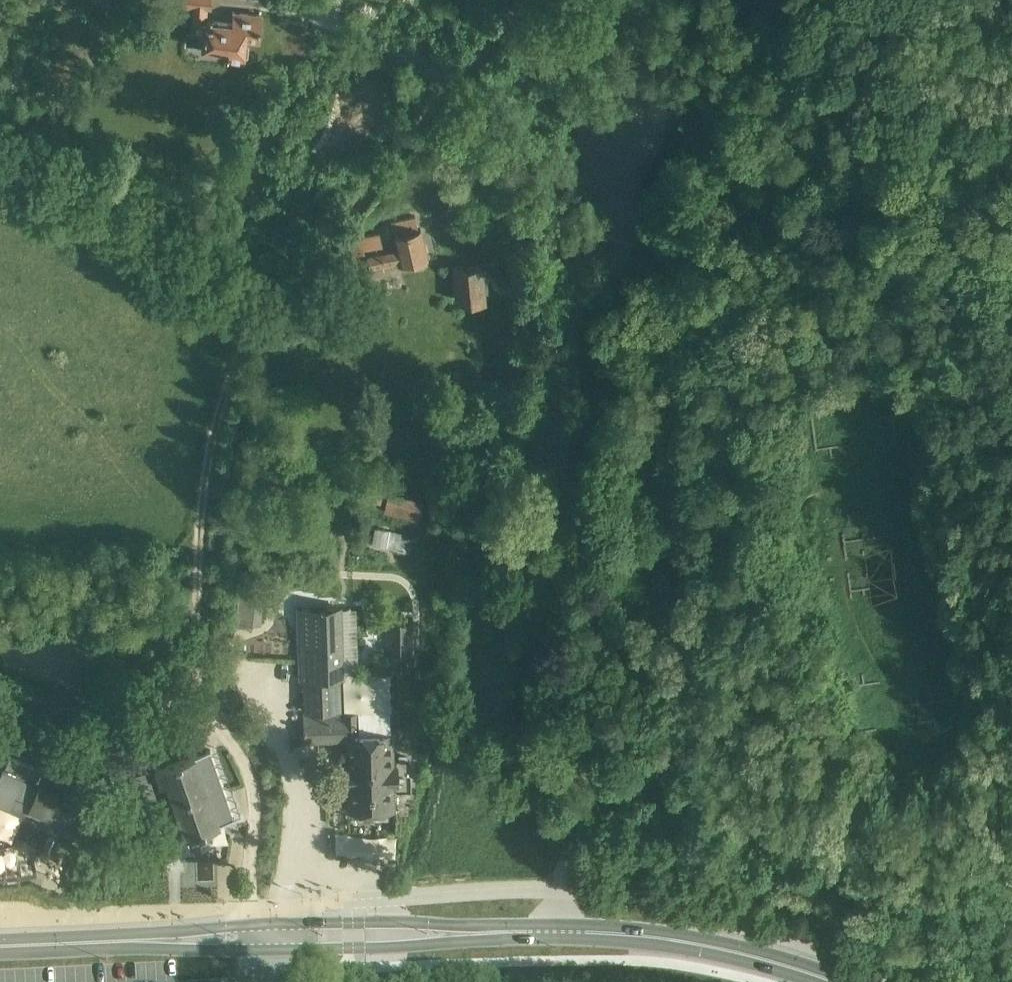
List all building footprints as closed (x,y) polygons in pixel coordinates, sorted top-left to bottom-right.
[(241,13),(212,10),(213,0),(184,0),(183,5),(194,6),(192,30),(201,31),(200,41),(203,42),(203,47),(226,48),(226,58),(243,60),(245,39),(258,40),(261,15),(241,13)] [(427,256),(422,237),(420,227),(418,228),(415,216),(391,222),(394,234),(390,235),(394,247),(384,249),(380,233),(350,240),(358,271),(399,262),(399,263),(427,256)] [(486,297),(485,291),(483,265),(452,267),(455,300),(486,297)] [(423,500),(389,492),(383,512),(419,519),(423,500)] [(377,528),(374,544),(406,550),(409,534),(377,528)] [(265,584),(239,582),(235,621),(261,624),(265,584)] [(341,607),(297,609),(299,678),(343,676),(341,607)] [(389,630),(389,652),(413,652),(412,629),(411,622),(389,623),(389,630)] [(394,808),(393,789),(409,788),(408,759),(394,760),(393,732),(391,732),(389,711),(303,715),(303,743),(351,741),(351,768),(347,768),(347,785),(349,785),(350,810),(394,808)] [(219,822),(234,817),(210,750),(196,756),(195,754),(176,761),(171,763),(130,777),(139,803),(142,802),(148,818),(143,820),(147,829),(140,831),(144,843),(169,835),(171,840),(186,835),(219,824),(219,822)] [(92,803),(74,795),(81,778),(47,764),(44,770),(9,756),(0,778),(0,802),(27,814),(31,807),(65,822),(62,829),(78,836),(92,803)] [(43,847),(0,829),(0,874),(21,873),(36,871),(33,854),(35,854),(37,853),(39,851),(41,850),(43,847)] [(338,834),(337,853),(397,855),(398,836),(338,834)]
